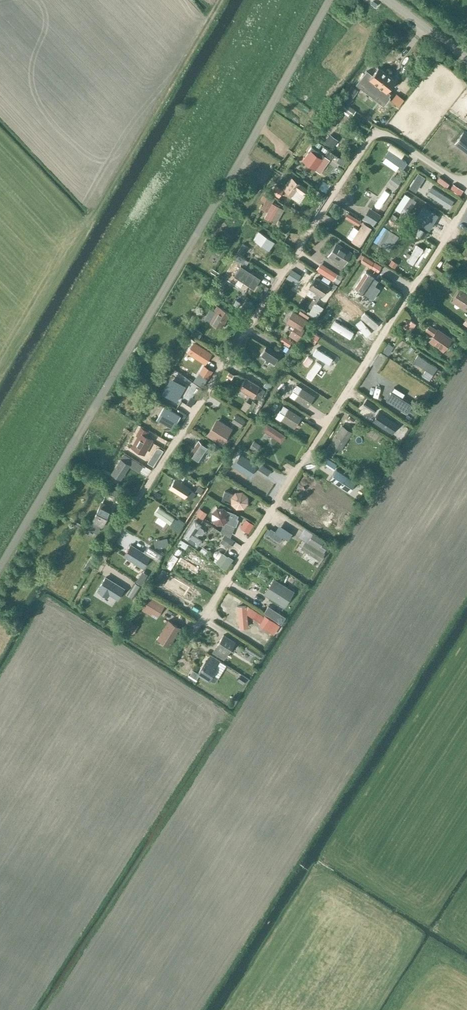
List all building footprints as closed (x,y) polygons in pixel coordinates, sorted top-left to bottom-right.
[(370,78),(364,84),(376,94),(382,87),(386,91),(396,79),(379,66),(375,71),(371,68),(366,74),(370,78)] [(353,99),(347,94),(338,106),(344,111),(351,116),(356,110),(348,105),(353,99)] [(390,101),(395,106),(402,98),(397,94),(390,101)] [(328,118),(328,119),(327,120),(335,126),(343,115),(342,114),(344,111),(338,106),(335,109),(335,108),(328,118)] [(464,131),(455,143),(466,151),(466,133),(464,131)] [(324,140),(334,144),(337,137),(327,132),(324,140)] [(324,155),(311,146),(308,151),(302,160),(315,169),(323,158),(322,158),(324,155)] [(390,148),(385,154),(386,155),(383,160),(396,169),(399,164),(402,167),(407,160),(390,148)] [(307,187),(292,176),(283,188),(293,195),(296,190),(302,194),(307,187)] [(458,193),(462,188),(452,180),(448,186),(458,193)] [(322,181),(317,189),(323,193),(329,186),(322,181)] [(370,183),(366,190),(380,197),(384,190),(370,183)] [(275,196),(269,193),(260,208),(266,211),(263,216),(275,223),(284,209),(272,202),(275,196)] [(386,195),(379,201),(384,206),(390,200),(386,195)] [(417,215),(432,225),(438,215),(423,205),(417,215)] [(356,224),(360,219),(347,210),(344,215),(356,224)] [(348,236),(361,244),(371,226),(362,221),(358,228),(354,226),(348,236)] [(274,242),(258,231),(252,239),(269,250),(274,242)] [(352,251),(335,241),(327,255),(343,265),(352,251)] [(417,244),(406,261),(413,265),(424,248),(417,244)] [(381,267),(363,256),(360,262),(377,273),(381,267)] [(393,265),(397,260),(390,256),(387,261),(393,265)] [(456,264),(446,259),(443,266),(452,271),(456,264)] [(337,274),(320,264),(316,270),(332,281),(337,274)] [(240,265),(234,276),(254,288),(261,278),(240,265)] [(365,272),(355,288),(364,293),(374,278),(365,272)] [(328,285),(316,277),(309,287),(322,295),(328,285)] [(455,299),(461,303),(460,305),(466,309),(466,294),(461,290),(455,299)] [(229,313),(217,306),(214,311),(217,312),(211,322),(220,328),(229,313)] [(305,320),(292,312),(287,320),(295,325),(293,329),(298,332),(305,320)] [(414,322),(408,318),(402,326),(409,330),(414,322)] [(335,320),(331,327),(350,337),(354,331),(335,320)] [(436,329),(429,324),(425,330),(432,335),(428,341),(443,351),(452,338),(437,328),(436,329)] [(311,329),(306,337),(314,341),(318,334),(311,329)] [(212,352),(193,341),(186,352),(205,364),(212,352)] [(414,343),(408,353),(420,361),(422,358),(428,361),(432,355),(414,343)] [(272,364),(279,354),(266,346),(259,356),(272,364)] [(316,348),(313,353),(331,364),(334,359),(316,348)] [(309,365),(311,356),(304,354),(302,363),(309,365)] [(304,373),(311,378),(322,363),(314,358),(304,373)] [(211,369),(204,365),(199,372),(207,377),(211,369)] [(174,374),(166,387),(171,390),(179,377),(174,374)] [(372,380),(388,391),(392,385),(376,374),(372,380)] [(245,378),(239,389),(252,396),(253,395),(259,399),(264,389),(258,386),(245,378)] [(280,385),(276,391),(280,394),(284,388),(280,385)] [(296,398),(295,398),(307,406),(314,396),(302,389),(296,385),(290,394),(296,398)] [(394,387),(386,400),(407,413),(412,404),(402,398),(404,393),(394,387)] [(367,399),(363,404),(374,412),(378,406),(367,399)] [(159,410),(162,404),(153,400),(150,406),(159,410)] [(282,418),(282,419),(294,426),(300,417),(288,409),(283,406),(277,415),(282,418)] [(151,410),(143,422),(160,433),(164,426),(154,420),(158,414),(151,410)] [(379,411),(372,420),(392,433),(398,424),(379,411)] [(209,434),(222,442),(230,429),(217,421),(209,434)] [(267,422),(263,428),(281,439),(284,433),(267,422)] [(352,431),(342,424),(329,443),(340,450),(352,431)] [(148,431),(140,426),(135,435),(136,435),(130,447),(144,455),(153,439),(146,435),(148,431)] [(200,460),(208,447),(198,441),(190,453),(200,460)] [(240,453),(232,465),(249,477),(257,464),(240,453)] [(112,473),(120,478),(131,460),(124,455),(112,473)] [(268,475),(272,470),(261,463),(258,468),(268,475)] [(189,489),(190,489),(175,479),(169,488),(184,497),(185,497),(190,501),(195,493),(189,489)] [(342,484),(339,488),(355,498),(358,494),(342,484)] [(114,496),(118,490),(109,485),(105,491),(114,496)] [(233,493),(224,490),(222,497),(230,500),(231,503),(236,508),(243,508),(248,502),(248,495),(242,490),(235,491),(233,493)] [(100,506),(96,513),(92,522),(101,527),(111,507),(102,502),(100,506)] [(155,512),(159,515),(156,521),(164,526),(168,521),(170,522),(175,516),(159,506),(155,512)] [(228,511),(223,506),(216,507),(211,512),(211,519),(216,524),(223,524),(226,522),(236,526),(238,518),(229,515),(228,511)] [(333,511),(327,507),(317,521),(323,526),(333,511)] [(194,519),(184,535),(199,544),(202,538),(194,533),(201,523),(194,519)] [(221,534),(218,539),(225,544),(229,539),(221,534)] [(280,537),(272,547),(279,553),(287,544),(280,537)] [(307,540),(301,548),(319,561),(325,553),(307,540)] [(225,563),(228,554),(219,551),(216,560),(225,563)] [(185,552),(178,564),(196,574),(200,568),(204,570),(208,564),(185,552)] [(88,569),(96,557),(91,554),(84,566),(88,569)] [(142,568),(135,584),(142,587),(149,572),(142,568)] [(183,598),(189,587),(170,576),(164,587),(183,598)] [(276,582),(268,594),(279,601),(282,596),(287,599),(293,591),(288,588),(287,589),(276,582)] [(177,596),(163,587),(159,594),(173,603),(177,596)] [(148,600),(142,609),(157,617),(162,608),(148,600)] [(256,617),(237,605),(228,620),(236,625),(238,622),(248,629),(256,617)] [(167,610),(176,614),(178,609),(169,606),(167,610)] [(285,616),(276,611),(272,617),(281,623),(285,616)] [(280,625),(264,615),(258,624),(274,634),(280,625)] [(170,643),(180,627),(168,620),(159,636),(170,643)] [(235,641),(223,633),(211,652),(223,659),(235,641)] [(262,653),(245,642),(241,648),(254,656),(255,655),(259,657),(262,653)] [(219,661),(209,655),(207,659),(205,658),(196,673),(209,681),(218,666),(217,665),(219,661)]
